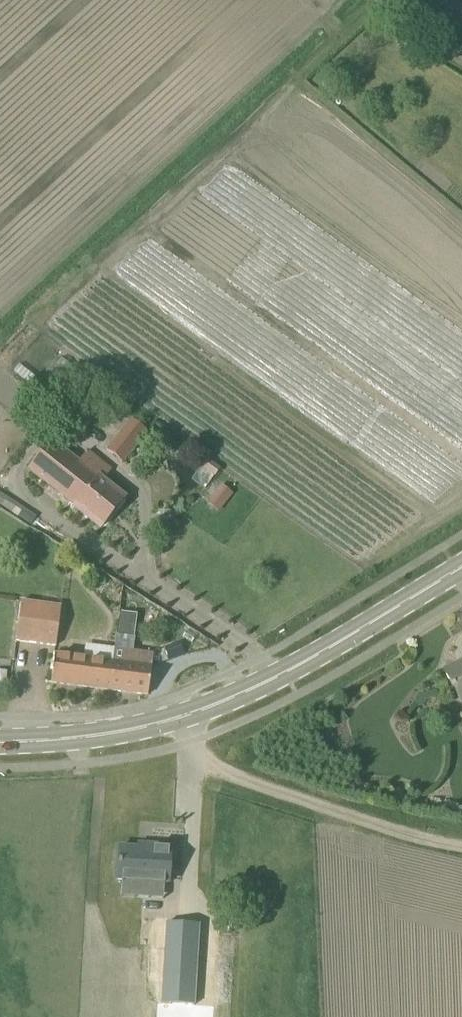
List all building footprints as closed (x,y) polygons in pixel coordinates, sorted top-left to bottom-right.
[(131,419),(106,450),(122,463),(147,432),(131,419)] [(50,440),(27,469),(101,528),(125,499),(103,481),(112,470),(87,451),(78,462),(50,440)] [(206,458),(200,467),(214,476),(215,477),(221,469),(206,458)] [(221,484),(207,503),(220,512),(234,494),(221,484)] [(58,645),(63,607),(22,602),(17,640),(58,645)] [(176,634),(160,633),(158,650),(174,651),(176,634)] [(114,661),(55,654),(51,683),(148,695),(152,666),(151,666),(153,652),(126,648),(128,637),(117,635),(114,661)] [(445,672),(460,701),(461,700),(461,663),(445,672)] [(119,848),(117,880),(122,880),(165,883),(170,883),(172,847),(151,845),(151,849),(119,848)] [(147,1016),(209,1016),(211,923),(149,921),(147,1016)]
